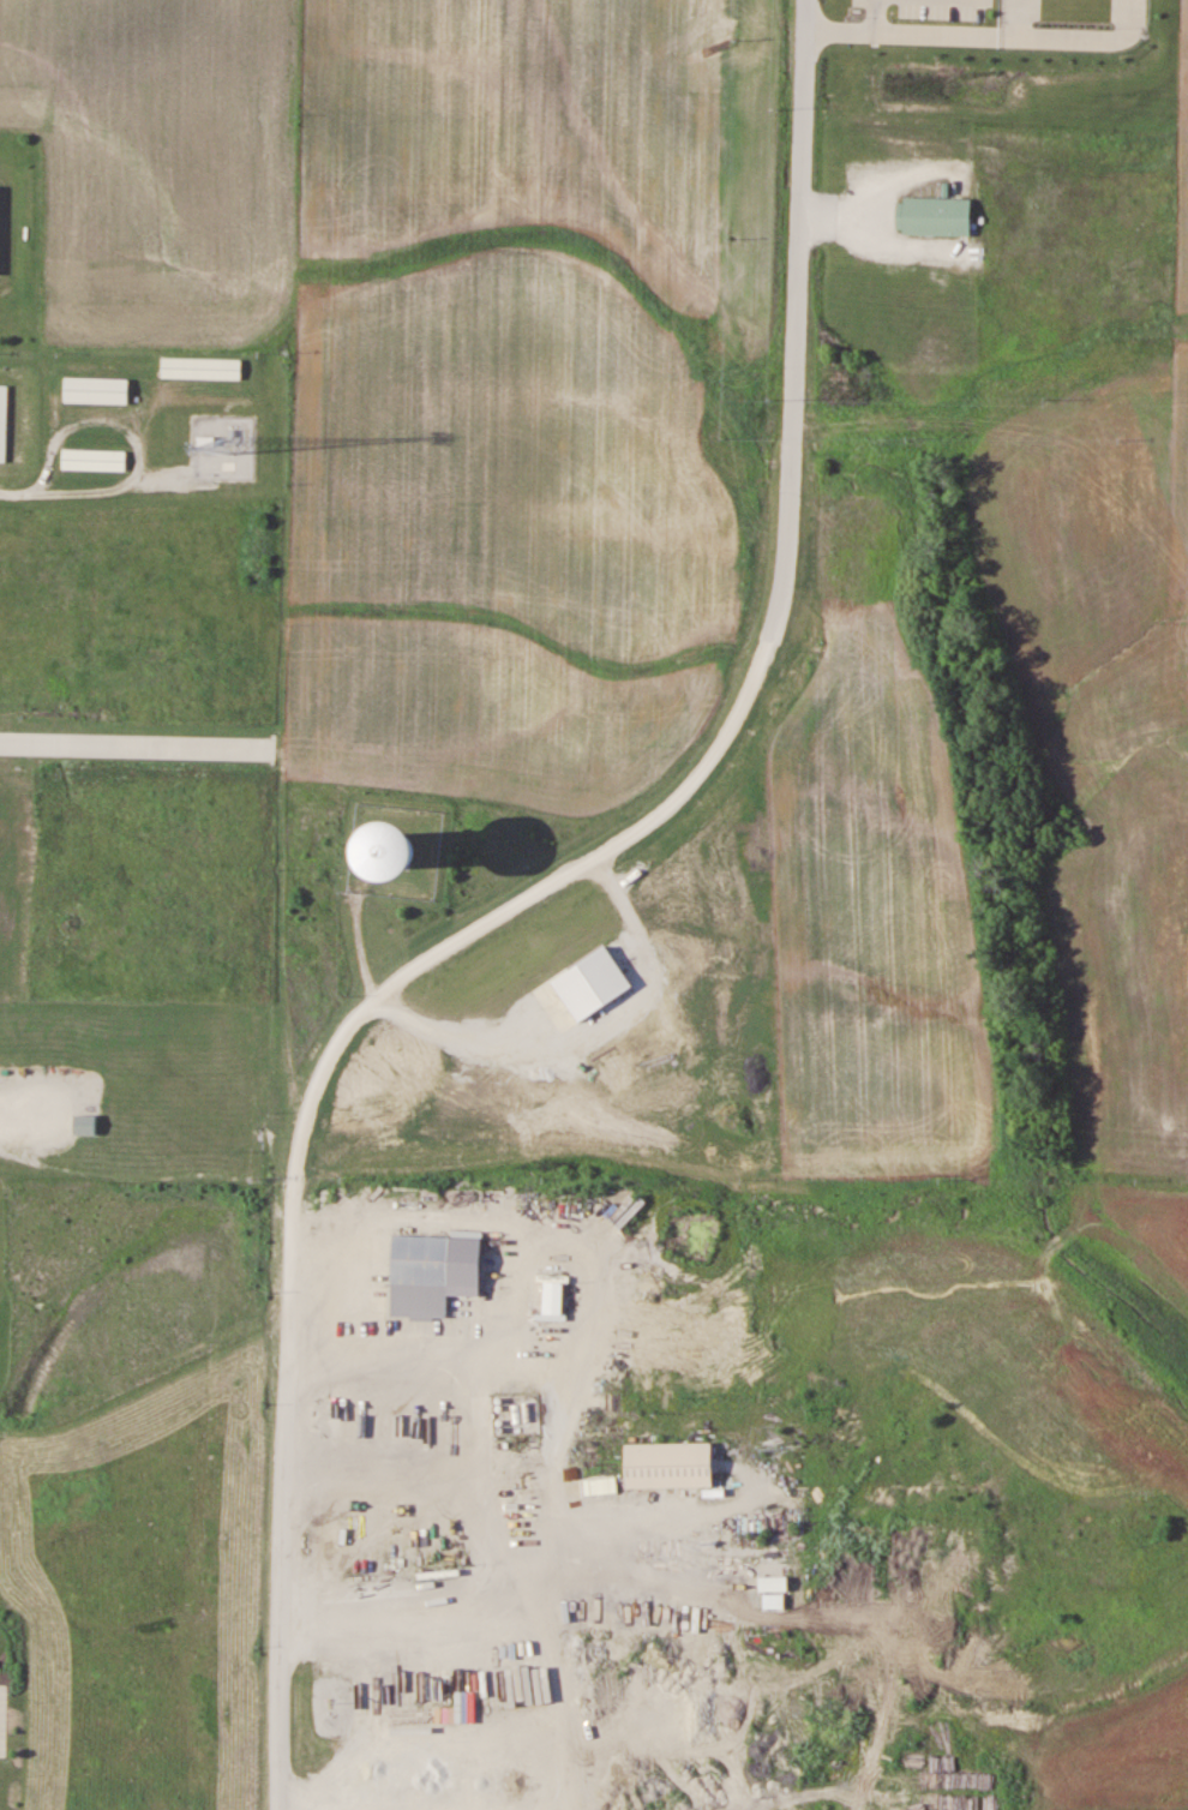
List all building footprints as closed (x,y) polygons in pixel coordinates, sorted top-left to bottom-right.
[(898,198),(898,235),(971,236),(972,199),(898,198)] [(161,380),(241,380),(241,359),(161,359),(161,380)] [(128,379),(64,379),(64,405),(128,405),(128,379)] [(61,472),(126,472),(126,451),(61,451),(61,472)] [(396,811),(367,855),(403,878),(432,834),(396,811)] [(75,1135),(96,1135),(96,1115),(75,1115),(75,1135)] [(394,1229),(390,1309),(449,1312),(450,1285),(480,1287),(482,1233),(394,1229)] [(564,1281),(544,1281),(544,1316),(564,1316),(564,1281)] [(628,1481),(628,1438),(712,1437),(713,1480),(628,1481)]
